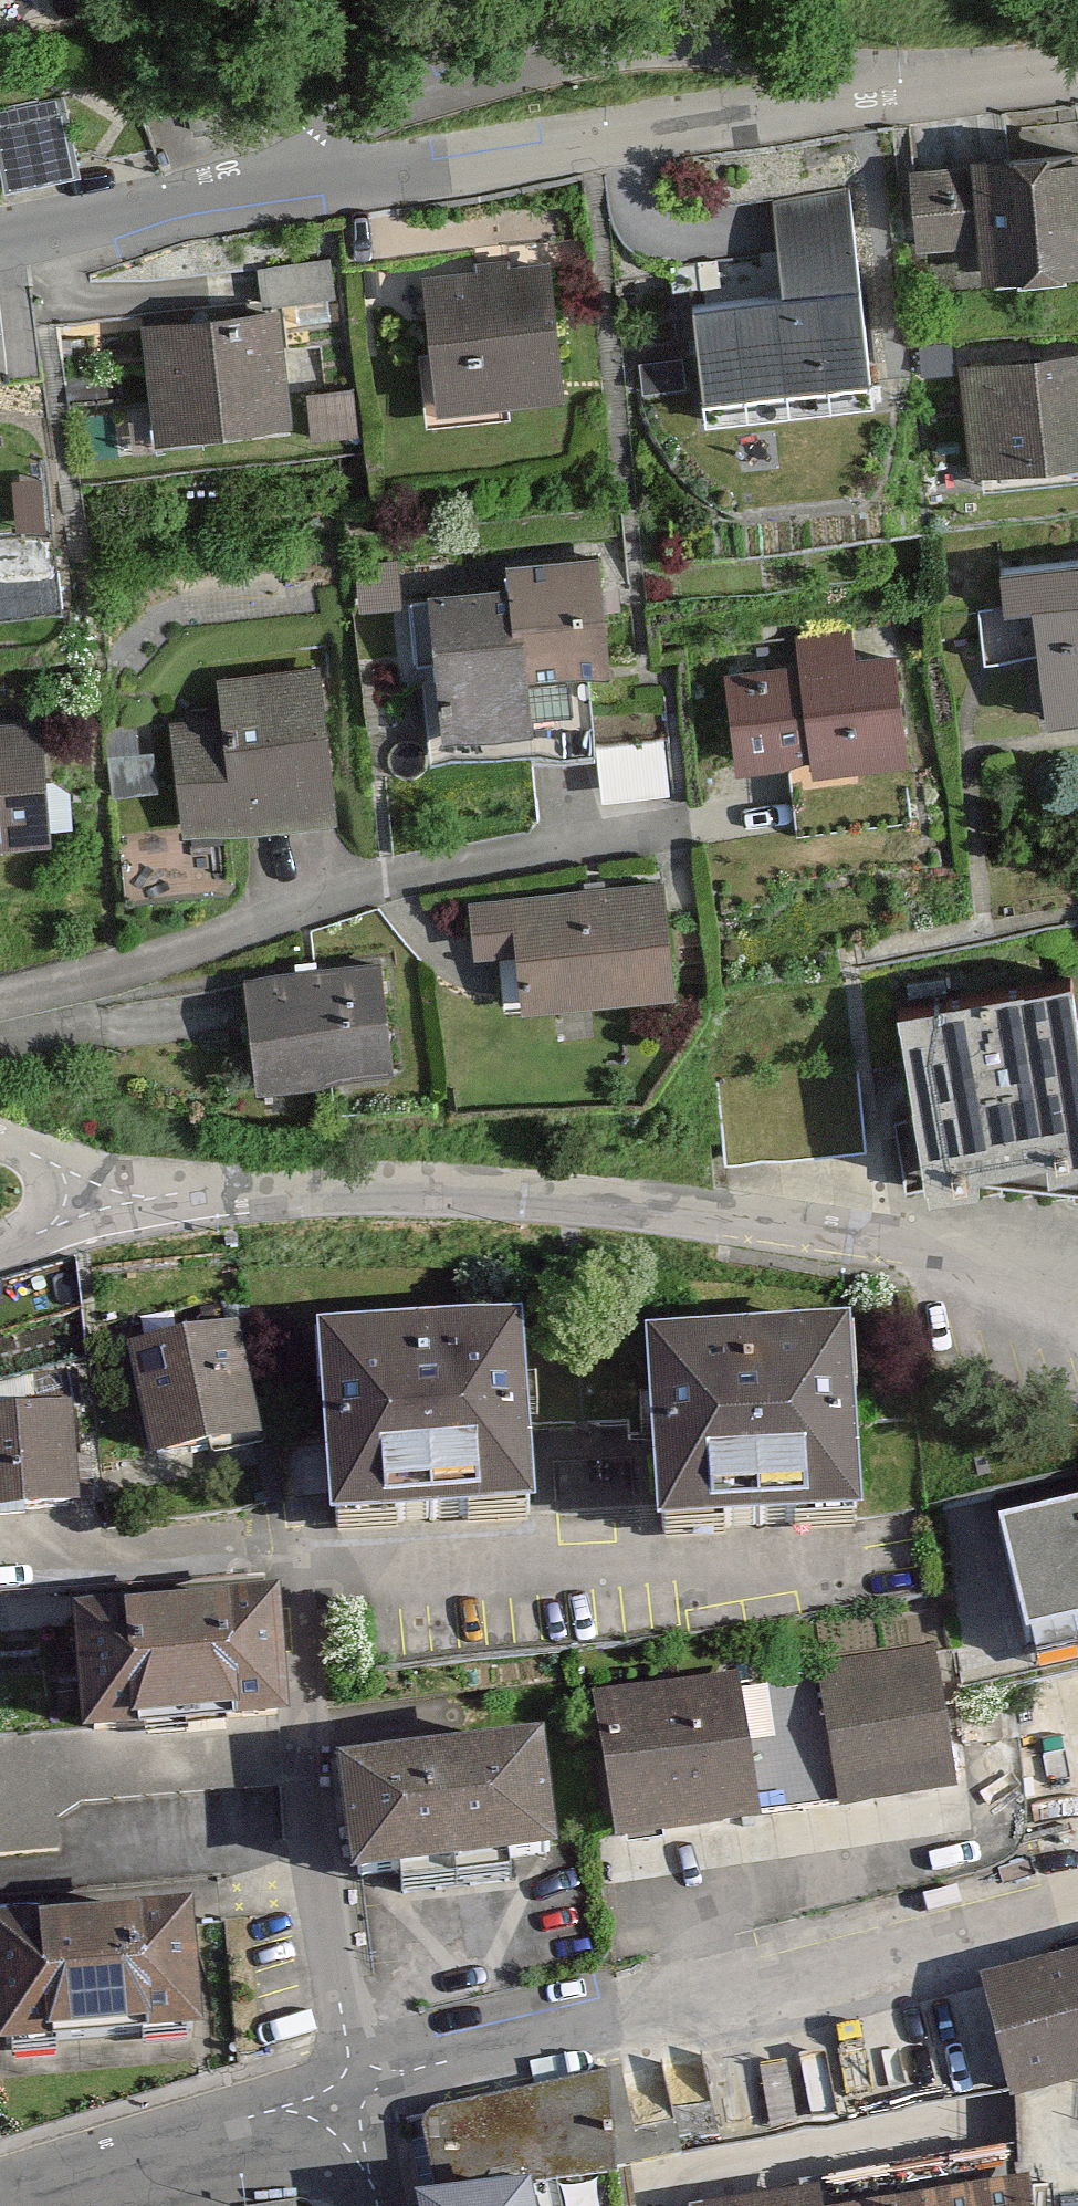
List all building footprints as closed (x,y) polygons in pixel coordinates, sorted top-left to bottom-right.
[(84,163),(72,87),(0,99),(0,103),(12,175),(84,163)] [(912,245),(979,243),(980,275),(1077,271),(1077,157),(909,164),(912,245)] [(690,303),(697,398),(864,385),(848,190),(771,196),(779,296),(690,303)] [(272,288),(341,281),(338,250),(269,257),(272,288)] [(423,268),(436,412),(557,401),(545,258),(423,268)] [(141,325),(151,438),(283,426),(273,313),(141,325)] [(963,467),(1077,461),(1077,358),(957,364),(963,467)] [(0,527),(0,602),(63,601),(62,526),(0,527)] [(425,595),(439,748),(527,740),(521,680),(606,672),(595,554),(498,563),(501,588),(425,595)] [(1077,724),(1077,564),(1000,571),(1003,613),(1031,611),(1040,727),(1077,724)] [(813,782),(899,774),(888,661),(854,664),(851,629),(800,634),(803,664),(720,672),(730,768),(811,760),(813,782)] [(177,728),(186,836),(329,825),(317,673),(215,681),(218,724),(177,728)] [(27,844),(19,728),(0,730),(0,846),(27,844)] [(515,933),(520,1007),(667,997),(660,891),(470,903),(473,936),(515,933)] [(248,982),(258,1090),(389,1079),(379,970),(248,982)] [(921,1169),(1077,1146),(1077,1104),(1061,991),(899,1015),(921,1169)] [(332,1332),(341,1520),(538,1510),(529,1322),(332,1332)] [(664,1336),(673,1525),(869,1515),(860,1326),(664,1336)] [(137,1351),(158,1457),(259,1436),(237,1331),(137,1351)] [(85,1505),(81,1409),(0,1413),(0,1509),(85,1505)] [(1049,1671),(1077,1664),(1077,1509),(1015,1524),(1049,1671)] [(85,1610),(90,1735),(287,1726),(282,1601),(85,1610)] [(820,1670),(846,1807),(961,1785),(935,1648),(820,1670)] [(601,1704),(621,1845),(764,1825),(744,1684),(601,1704)] [(347,1765),(359,1877),(560,1855),(547,1742),(347,1765)] [(7,2054),(208,2037),(198,1913),(0,1929),(0,1972),(7,2054)] [(1022,2104),(1077,2090),(1077,1959),(990,1982),(1022,2104)] [(439,2178),(534,2158),(533,2152),(580,2142),(584,2161),(606,2156),(600,2126),(634,2119),(621,2059),(423,2101),(439,2178)] [(1027,2156),(738,2205),(1036,2205),(1027,2156)] [(530,2191),(455,2205),(533,2205),(530,2191)]
